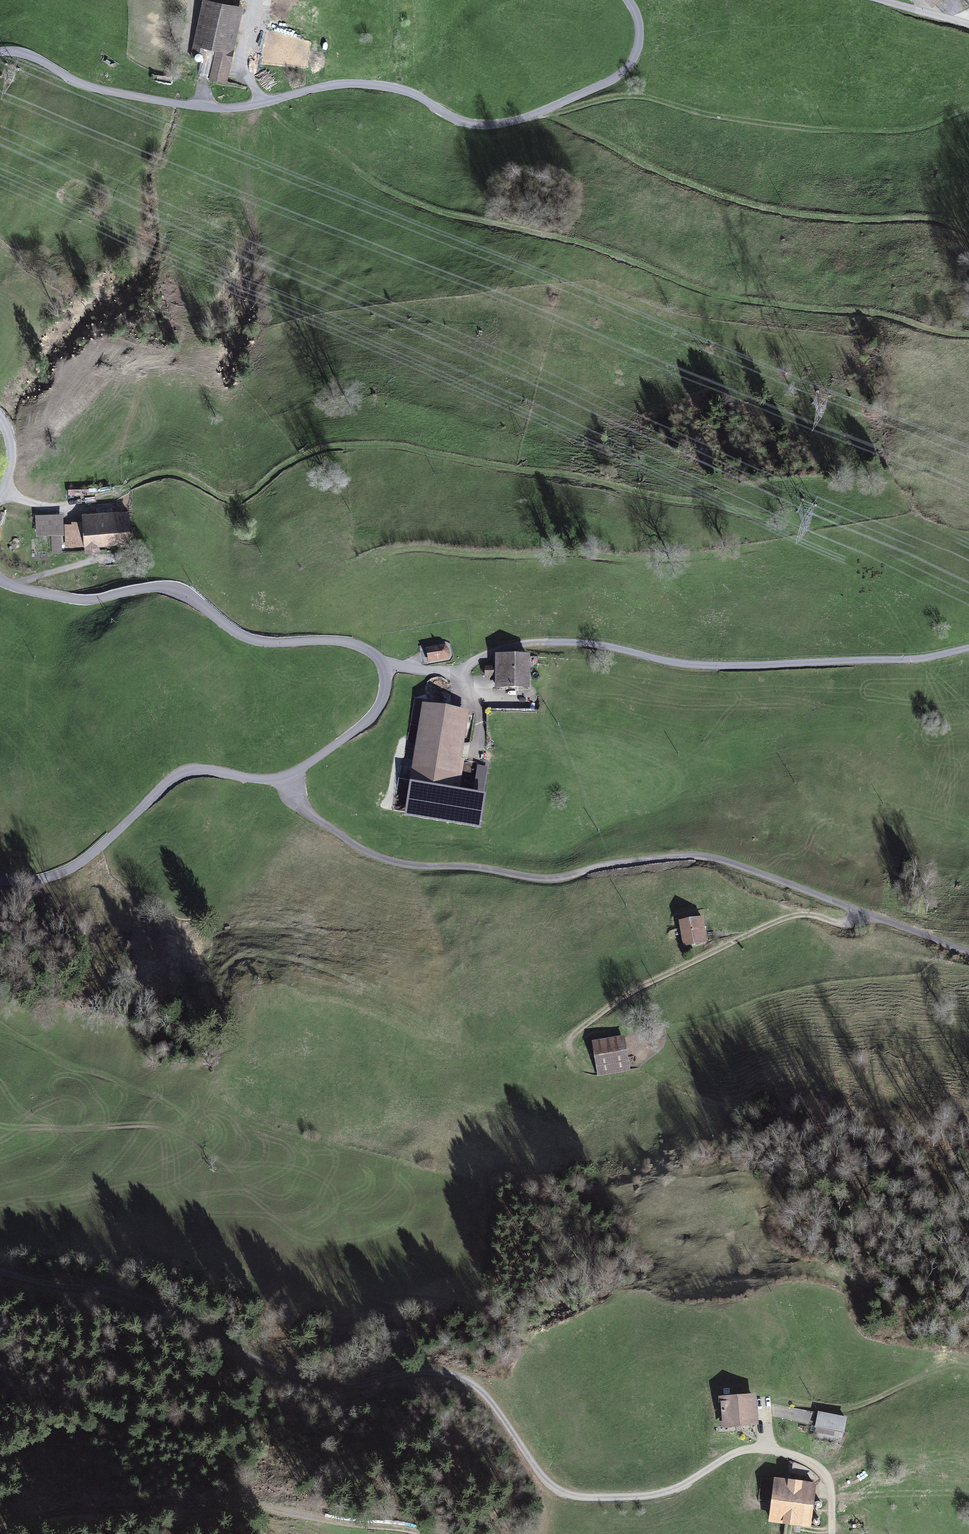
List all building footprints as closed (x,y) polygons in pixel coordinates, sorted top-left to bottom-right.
[(234,6),(203,0),(191,52),(206,57),(207,51),(215,53),(209,80),(227,84),(244,8),(234,6)] [(931,10),(942,0),(921,0),(931,10)] [(129,509),(82,512),(82,519),(71,520),(71,523),(65,523),(66,546),(84,544),(85,552),(132,549),(129,509)] [(64,512),(35,514),(36,535),(64,533),(64,512)] [(443,645),(426,648),(429,662),(445,659),(448,658),(450,655),(450,651),(448,647),(446,645),(443,645)] [(530,654),(495,654),(495,666),(485,666),(485,676),(495,676),(495,688),(530,688),(530,654)] [(469,710),(422,703),(411,770),(458,777),(469,710)] [(703,916),(679,921),(683,947),(707,942),(703,916)] [(624,1036),(592,1041),(598,1077),(631,1071),(624,1036)] [(752,1398),(713,1401),(715,1431),(754,1428),(752,1398)] [(815,1431),(835,1434),(836,1430),(846,1431),(849,1413),(819,1409),(815,1431)] [(759,1500),(771,1502),(774,1479),(763,1478),(759,1500)] [(816,1483),(774,1478),(768,1523),(811,1528),(816,1483)]
